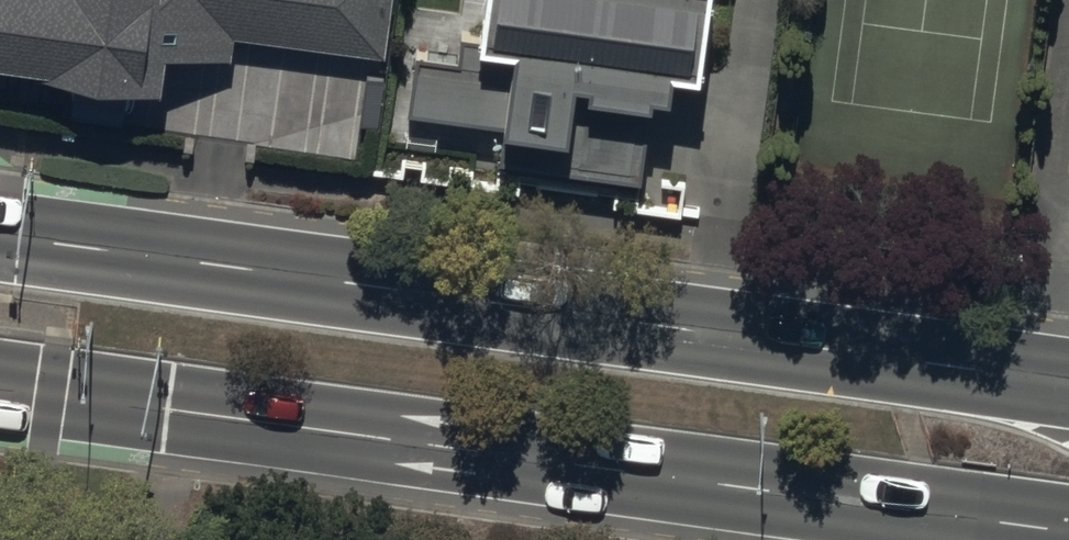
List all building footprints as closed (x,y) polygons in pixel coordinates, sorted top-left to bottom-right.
[(163,85),(169,45),(233,54),(236,32),(386,53),(393,0),(0,0),(0,62),(163,85)] [(501,158),(641,178),(654,85),(670,87),(673,64),(705,68),(714,0),(482,0),(478,27),(461,25),(457,51),(415,46),(407,104),(507,118),(501,158)]
